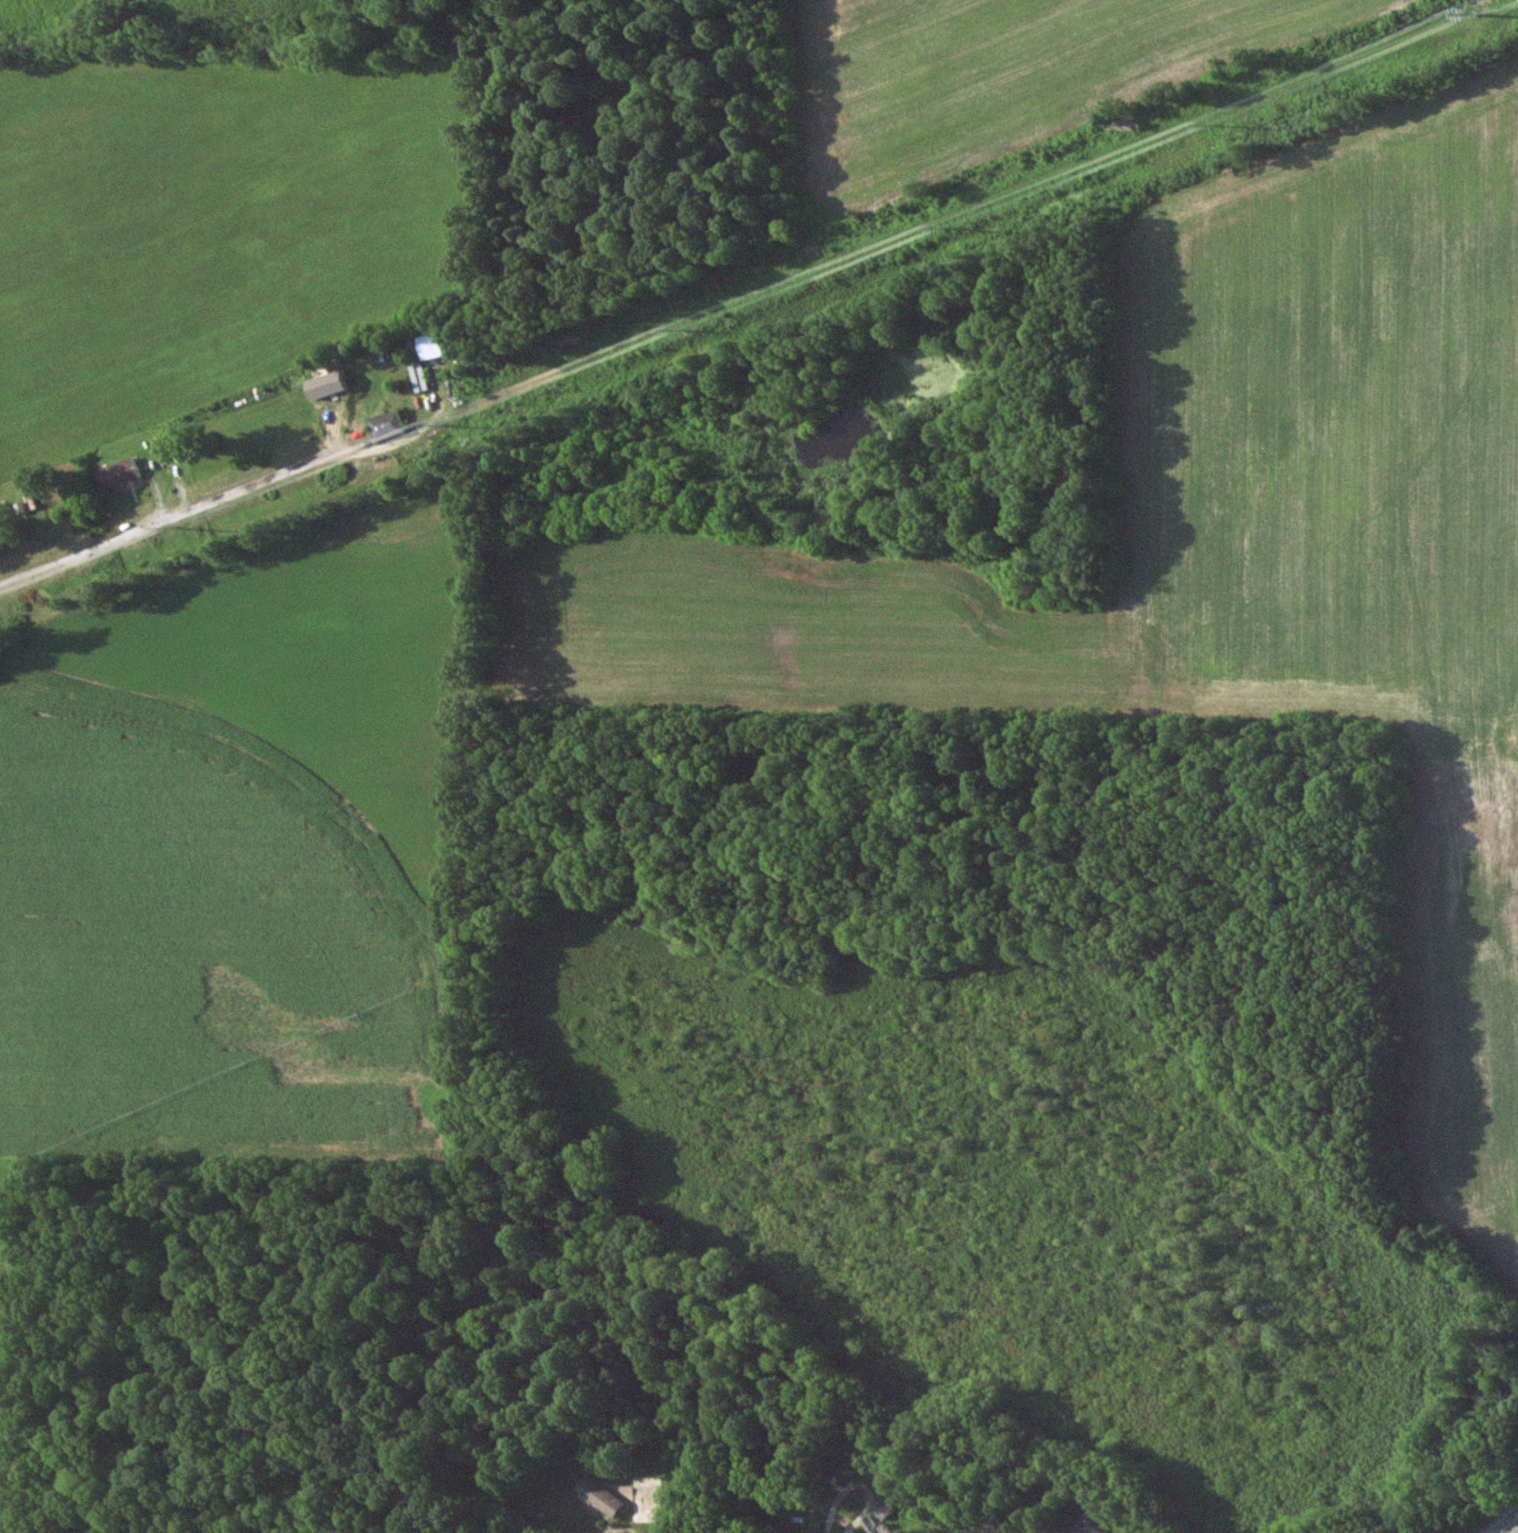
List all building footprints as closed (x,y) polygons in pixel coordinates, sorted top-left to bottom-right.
[(445,355),(438,332),(416,339),(423,362),(445,355)] [(404,435),(398,410),(366,418),(372,443),(404,435)] [(138,478),(130,458),(95,471),(103,491),(138,478)] [(9,524),(2,503),(0,503),(0,528),(9,524)] [(612,1520),(624,1504),(586,1474),(574,1490),(612,1520)] [(1086,1509),(1073,1532),(1107,1532),(1112,1523),(1086,1509)] [(868,1532),(890,1532),(878,1512),(861,1521),(868,1532)]
